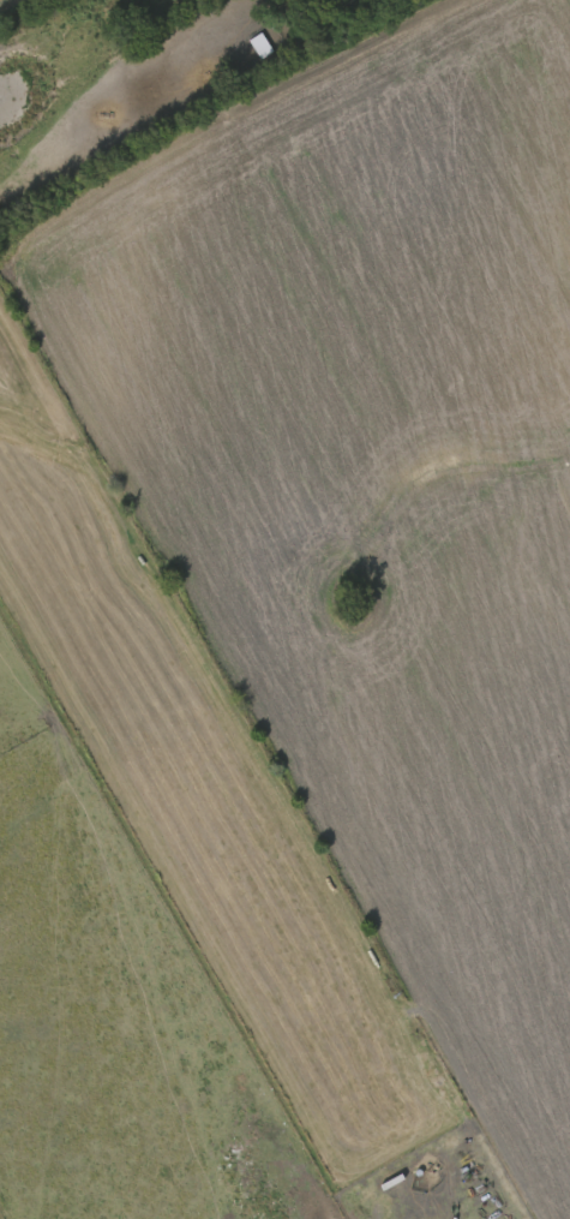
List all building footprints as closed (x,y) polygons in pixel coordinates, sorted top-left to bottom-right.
[(248,40),(260,31),(272,50),(260,59),(248,40)]
